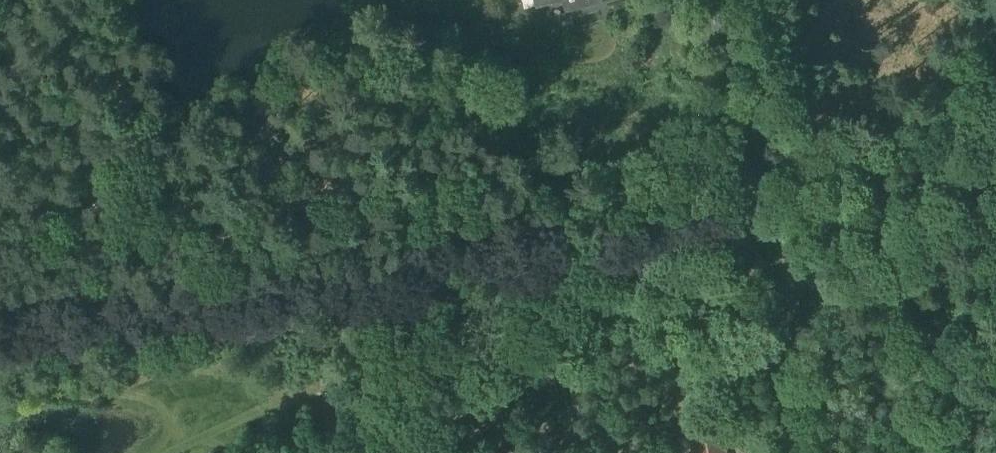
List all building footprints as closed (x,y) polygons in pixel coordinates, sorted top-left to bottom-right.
[(564,3),(568,7),(573,8),(593,3),(595,0),(564,0),(564,3)] [(720,437),(692,443),(694,452),(724,452),(720,437)]
